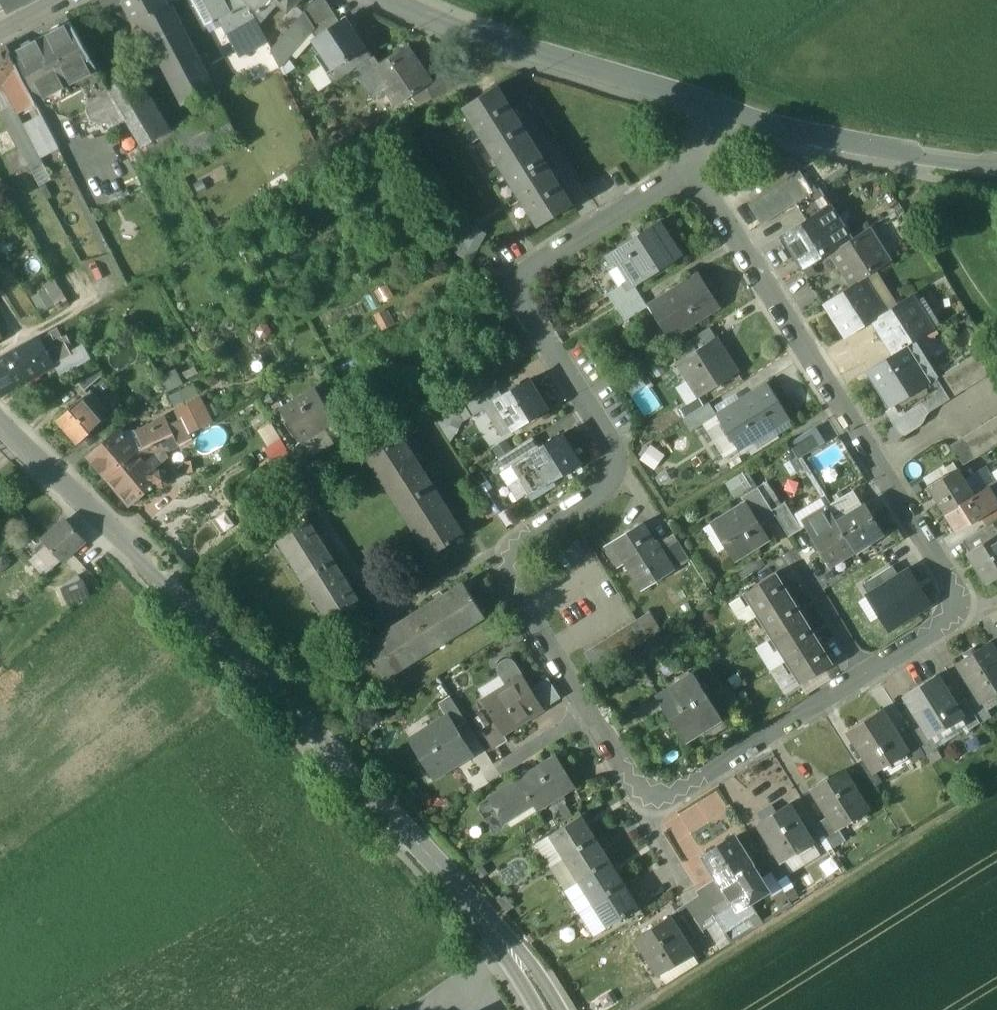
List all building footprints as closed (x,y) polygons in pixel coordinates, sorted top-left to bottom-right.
[(6,14),(33,0),(0,0),(0,2),(6,14)] [(166,0),(102,0),(108,9),(122,1),(134,24),(145,18),(147,22),(148,22),(158,40),(181,28),(166,0)] [(216,20),(219,19),(231,13),(230,11),(224,0),(206,0),(216,20)] [(274,0),(244,0),(246,2),(265,18),(278,3),(274,0)] [(278,3),(287,12),(297,0),(274,0),(278,3)] [(246,2),(230,11),(231,13),(219,19),(240,57),(266,42),(263,36),(258,26),(246,2)] [(265,18),(246,2),(258,26),(265,18)] [(287,30),(270,49),(279,67),(310,32),(307,28),(313,25),(304,12),(287,30)] [(313,25),(307,28),(310,32),(314,38),(339,21),(332,12),(313,25)] [(314,38),(312,40),(320,52),(315,55),(333,82),(353,69),(371,57),(353,30),(350,31),(342,19),(339,21),(314,38)] [(277,21),(263,36),(266,42),(270,49),(287,30),(277,21)] [(52,31),(31,43),(29,41),(22,44),(24,47),(9,54),(21,77),(34,103),(78,80),(87,98),(85,110),(91,120),(103,124),(111,119),(114,126),(126,119),(107,86),(70,22),(59,28),(58,26),(51,29),(52,31)] [(181,28),(158,40),(190,101),(202,95),(213,89),(181,28)] [(0,49),(0,87),(5,85),(21,77),(9,54),(5,46),(0,49)] [(270,49),(244,64),(253,81),(279,67),(270,49)] [(378,64),(373,56),(371,57),(353,69),(373,98),(389,86),(400,102),(410,95),(424,86),(430,82),(420,68),(415,71),(400,50),(378,64)] [(447,72),(430,82),(424,86),(432,98),(454,85),(447,72)] [(163,135),(128,74),(107,86),(142,145),(143,147),(163,135)] [(21,77),(5,85),(11,96),(19,111),(35,104),(34,103),(21,77)] [(424,86),(410,95),(417,107),(432,98),(424,86)] [(495,87),(463,107),(501,166),(532,146),(495,87)] [(210,110),(174,129),(189,159),(237,134),(213,89),(202,95),(210,110)] [(11,105),(0,110),(13,140),(26,133),(11,105)] [(44,123),(33,129),(43,149),(54,143),(44,123)] [(142,145),(126,154),(130,162),(146,153),(143,147),(142,145)] [(532,146),(501,166),(538,226),(570,206),(532,146)] [(813,193),(800,173),(789,180),(802,200),(813,193)] [(802,200),(789,180),(779,186),(792,206),(796,204),(802,200)] [(792,206),(779,186),(769,192),(782,212),(792,206)] [(802,200),(796,204),(806,220),(821,211),(822,212),(830,207),(819,189),(802,200)] [(782,212),(769,192),(759,199),(772,219),(782,212)] [(759,199),(748,205),(761,226),(772,219),(759,199)] [(806,220),(780,237),(802,270),(829,253),(842,245),(822,212),(821,211),(806,220)] [(657,223),(611,252),(628,280),(632,286),(633,286),(679,256),(657,223)] [(455,249),(468,259),(488,235),(474,225),(455,249)] [(842,245),(829,253),(850,287),(864,279),(891,262),(870,228),(842,245)] [(698,273),(647,305),(668,338),(719,307),(698,273)] [(54,278),(44,284),(56,309),(66,303),(54,278)] [(850,287),(823,304),(844,338),(871,321),(885,312),(864,279),(850,287)] [(628,280),(607,294),(617,310),(639,296),(633,286),(632,286),(628,280)] [(885,312),(871,321),(892,355),(906,346),(933,329),(912,295),(885,312)] [(639,296),(617,310),(624,321),(646,307),(639,296)] [(57,330),(27,347),(40,368),(69,352),(57,330)] [(715,337),(676,362),(698,397),(737,373),(715,337)] [(892,355),(866,372),(889,408),(929,383),(906,346),(892,355)] [(0,362),(0,385),(1,385),(4,390),(41,369),(40,368),(27,347),(0,362)] [(987,347),(977,353),(989,374),(996,369),(996,362),(987,347)] [(989,374),(977,353),(967,360),(979,380),(989,374)] [(967,360),(956,366),(969,386),(979,380),(967,360)] [(93,366),(76,381),(84,390),(101,375),(93,366)] [(956,366),(946,372),(959,393),(969,386),(956,366)] [(946,372),(936,379),(949,399),(959,393),(946,372)] [(501,396),(498,398),(498,400),(506,412),(505,413),(514,428),(545,410),(535,394),(534,395),(525,381),(501,396)] [(716,415),(715,415),(716,416),(728,435),(738,451),(789,419),(767,383),(716,415)] [(495,386),(464,406),(471,417),(498,400),(498,398),(501,396),(495,386)] [(344,435),(315,389),(280,411),(310,457),(344,435)] [(101,403),(90,390),(82,398),(93,410),(101,403)] [(93,410),(82,398),(57,420),(78,444),(103,422),(93,410)] [(708,403),(682,419),(690,433),(716,416),(715,415),(716,415),(708,403)] [(200,404),(178,415),(182,422),(183,422),(189,433),(210,423),(200,404)] [(990,420),(980,426),(993,447),(996,444),(996,431),(990,420)] [(166,421),(127,440),(137,452),(159,440),(173,434),(170,428),(166,421)] [(182,422),(170,428),(173,434),(176,440),(189,433),(183,422),(182,422)] [(980,426),(970,433),(983,453),(993,447),(980,426)] [(816,427),(788,442),(796,457),(824,442),(816,427)] [(119,430),(88,456),(106,477),(137,452),(127,440),(119,430)] [(983,453),(970,433),(960,439),(973,459),(983,453)] [(173,434),(159,440),(164,451),(178,444),(176,440),(173,434)] [(728,435),(714,444),(724,459),(738,451),(728,435)] [(538,448),(529,454),(530,455),(532,454),(539,467),(538,468),(547,483),(578,464),(568,449),(567,450),(559,436),(538,448)] [(368,457),(399,506),(431,486),(419,467),(420,466),(413,456),(412,456),(399,437),(368,457)] [(532,438),(498,459),(506,471),(511,467),(519,463),(519,462),(530,455),(529,454),(538,448),(532,438)] [(493,444),(497,455),(512,450),(508,439),(493,444)] [(973,459),(960,439),(949,446),(962,466),(973,459)] [(159,440),(137,452),(146,462),(179,446),(178,444),(164,451),(159,440)] [(639,458),(655,468),(665,452),(649,442),(639,458)] [(137,452),(106,477),(130,505),(150,488),(151,489),(154,487),(152,486),(157,482),(159,485),(165,485),(169,481),(169,475),(166,471),(160,471),(156,474),(146,462),(137,452)] [(530,455),(519,462),(519,463),(511,467),(519,479),(517,480),(527,495),(547,483),(538,468),(539,467),(532,454),(530,455)] [(957,468),(927,487),(944,514),(945,514),(974,496),(974,495),(973,494),(995,480),(986,466),(964,479),(957,468)] [(744,472),(726,479),(732,495),(750,488),(744,472)] [(443,505),(431,486),(399,506),(430,555),(462,535),(449,515),(451,514),(444,504),(443,505)] [(757,487),(741,497),(744,502),(745,502),(756,519),(771,510),(757,487)] [(945,514),(956,531),(980,516),(996,505),(996,504),(986,487),(974,495),(974,496),(945,514)] [(505,509),(492,488),(482,494),(495,515),(505,509)] [(861,505),(853,491),(826,508),(835,522),(861,505)] [(801,529),(784,501),(771,510),(788,537),(801,529)] [(744,502),(716,520),(729,542),(724,545),(734,561),(768,539),(756,519),(745,502),(744,502)] [(861,505),(835,522),(852,549),(867,540),(868,542),(883,533),(864,503),(861,505)] [(980,516),(986,526),(993,522),(996,520),(996,505),(980,516)] [(835,522),(826,508),(803,523),(830,566),(853,551),(835,522)] [(65,520),(42,540),(47,545),(61,561),(84,541),(65,520)] [(309,521),(277,541),(302,580),(333,560),(309,521)] [(962,541),(969,551),(996,533),(996,529),(993,522),(986,526),(962,541)] [(659,552),(640,524),(613,541),(626,560),(624,561),(642,589),(673,569),(661,551),(659,552)] [(967,552),(967,554),(969,553),(987,581),(985,582),(986,583),(996,576),(996,533),(969,551),(967,552)] [(677,541),(661,551),(673,569),(689,559),(677,541)] [(61,561),(47,545),(36,554),(50,570),(61,561)] [(333,560),(302,580),(327,619),(358,599),(333,560)] [(863,582),(869,593),(899,575),(892,564),(863,582)] [(929,601),(909,569),(899,575),(869,593),(867,595),(888,627),(929,601)] [(775,574),(744,593),(758,616),(789,597),(775,574)] [(64,601),(88,595),(84,580),(59,586),(64,601)] [(433,602),(414,614),(434,646),(484,615),(464,583),(444,596),(443,595),(432,601),(433,602)] [(789,597),(758,616),(772,638),(803,619),(789,597)] [(649,612),(635,620),(647,639),(661,631),(649,612)] [(385,677),(434,646),(414,614),(394,627),(394,625),(383,632),(384,633),(365,645),(385,677)] [(803,619),(772,638),(786,661),(817,642),(803,619)] [(647,639),(635,620),(625,627),(636,646),(647,639)] [(636,646),(625,627),(615,634),(626,652),(636,646)] [(615,634),(604,640),(616,659),(626,652),(615,634)] [(616,659),(604,640),(594,646),(606,665),(616,659)] [(817,642),(786,661),(800,683),(831,664),(817,642)] [(956,662),(981,701),(996,691),(996,653),(990,642),(956,662)] [(594,646),(584,653),(595,672),(606,665),(594,646)] [(290,650),(282,655),(290,668),(298,663),(290,650)] [(499,670),(500,674),(508,687),(483,703),(501,731),(502,733),(529,716),(528,714),(541,706),(514,665),(512,662),(508,661),(505,662),(502,664),(500,667),(499,670)] [(718,714),(693,674),(662,693),(669,706),(664,709),(681,737),(718,714)] [(936,675),(904,695),(923,725),(930,736),(931,735),(960,717),(962,716),(955,705),(936,675)] [(465,722),(449,696),(437,704),(446,718),(447,717),(455,729),(465,722)] [(979,722),(964,699),(955,705),(962,716),(960,717),(968,729),(979,722)] [(900,739),(881,710),(848,730),(867,760),(875,772),(876,771),(906,752),(907,751),(900,739)] [(455,729),(447,717),(446,718),(410,740),(433,777),(470,754),(455,729)] [(930,736),(923,725),(910,733),(924,755),(938,746),(931,735),(930,736)] [(501,731),(490,738),(496,748),(507,741),(502,733),(501,731)] [(924,755),(910,733),(900,739),(907,751),(906,752),(913,762),(924,755)] [(555,757),(491,796),(503,815),(530,799),(537,810),(574,787),(555,757)] [(875,772),(867,760),(856,767),(870,788),(882,781),(876,771),(875,772)] [(843,770),(812,789),(830,818),(836,828),(837,827),(867,809),(843,770)] [(706,820),(728,808),(718,790),(697,802),(706,820)] [(530,799),(503,815),(510,827),(537,810),(530,799)] [(788,804),(757,823),(772,847),(781,861),(783,861),(812,842),(788,804)] [(581,815),(549,835),(563,859),(596,838),(581,815)] [(830,818),(818,825),(832,848),(845,839),(837,827),(836,828),(830,818)] [(596,838),(563,859),(578,881),(610,861),(596,838)] [(732,838),(705,855),(713,869),(712,870),(721,885),(752,867),(743,851),(741,852),(732,838)] [(781,861),(772,847),(760,854),(777,880),(790,872),(783,861),(781,861)] [(610,861),(578,881),(592,904),(624,884),(610,861)] [(752,867),(721,885),(733,904),(764,885),(752,867)] [(731,911),(713,883),(698,893),(699,895),(716,921),(731,911)] [(624,884),(592,904),(606,926),(638,906),(624,884)] [(699,895),(688,902),(690,905),(680,912),(694,934),(716,921),(699,895)] [(731,911),(716,921),(724,935),(752,917),(743,903),(731,911)] [(668,917),(636,937),(659,974),(692,953),(668,917)] [(692,953),(659,974),(665,983),(698,963),(692,953)]
